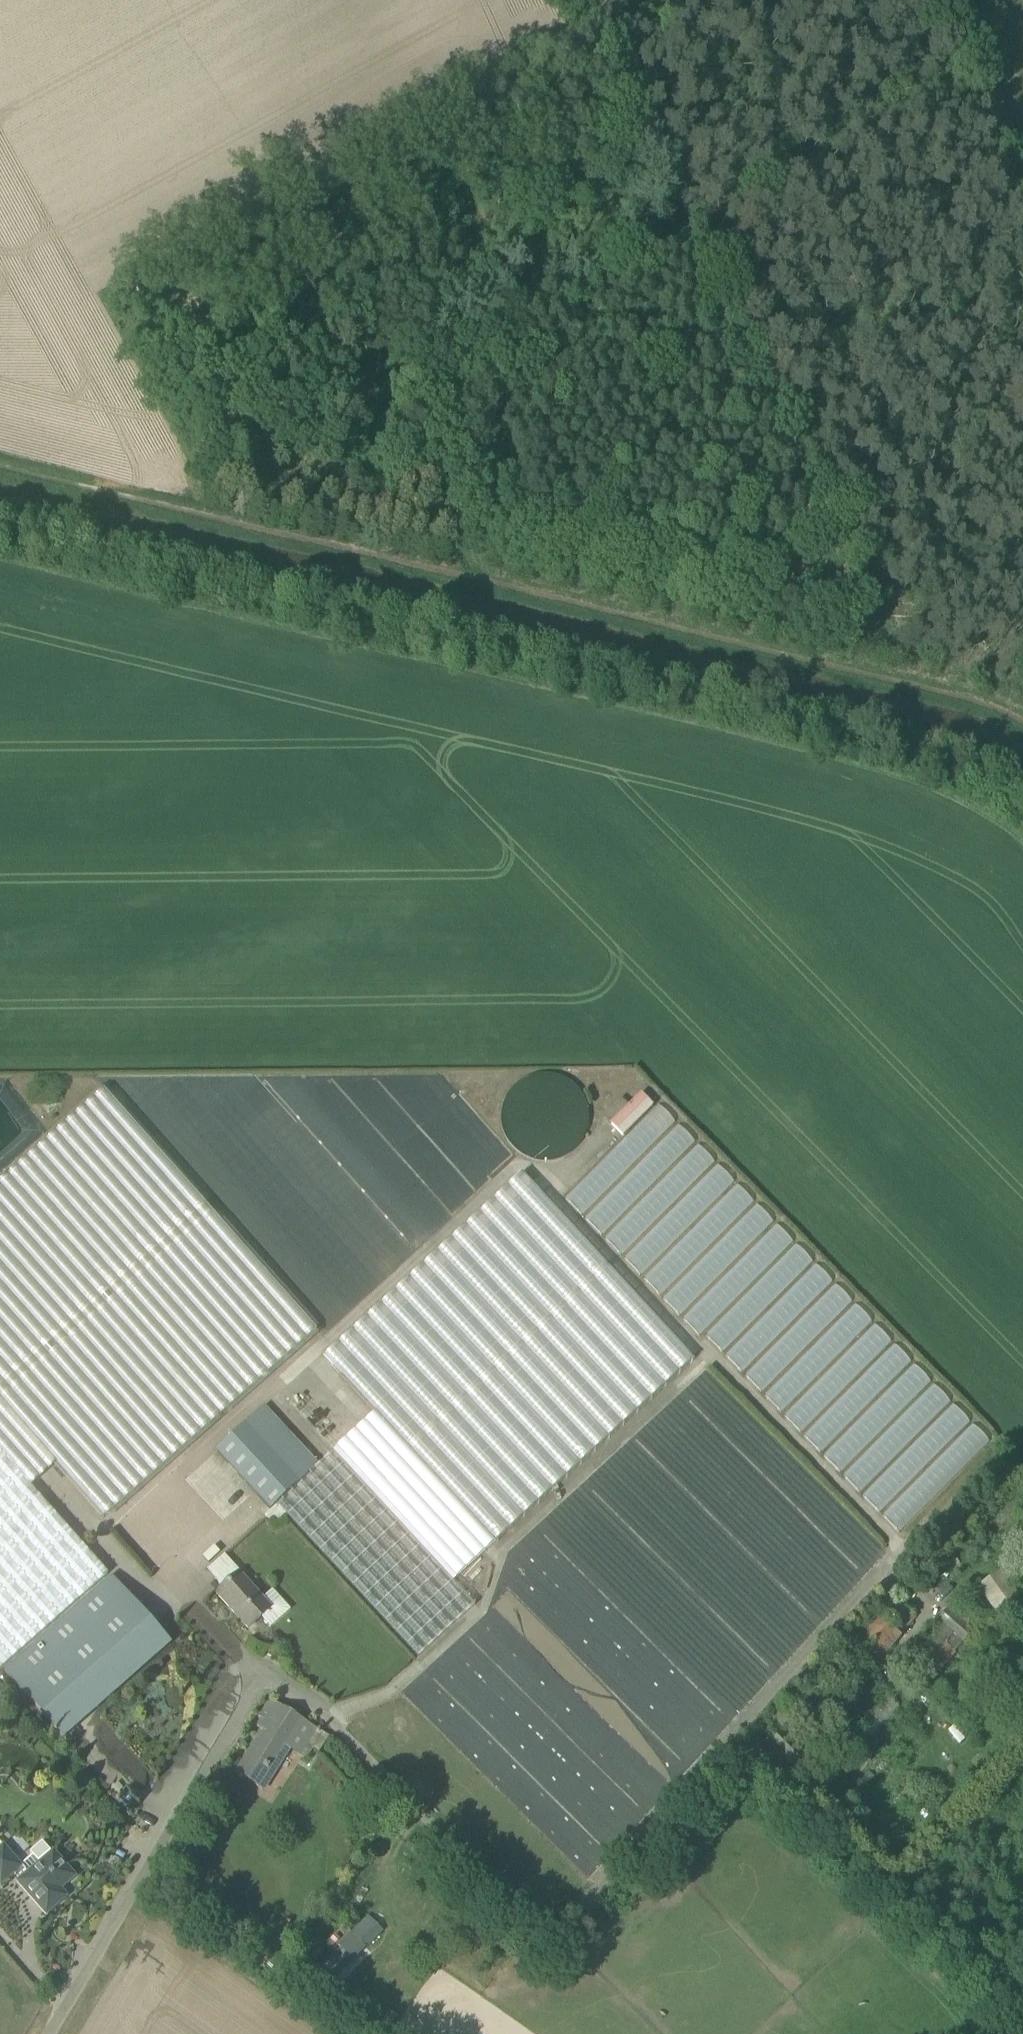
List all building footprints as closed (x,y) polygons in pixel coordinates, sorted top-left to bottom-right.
[(517,1143),(577,1150),(585,1086),(532,1080),(527,1120),(520,1119),(517,1143)] [(0,1182),(0,1397),(57,1462),(105,1516),(317,1329),(105,1089),(0,1182)] [(640,1092),(627,1104),(609,1123),(622,1135),(652,1104),(640,1092)] [(275,1527),(280,1522),(287,1516),(418,1658),(475,1605),(454,1582),(693,1360),(522,1173),(323,1356),(375,1412),(333,1451),(319,1464),(270,1510),(264,1516),(275,1527)] [(216,1451),(270,1510),(319,1464),(265,1406),(216,1451)] [(30,1485),(0,1450),(0,1670),(109,1574),(30,1485)] [(262,1599),(239,1573),(223,1588),(217,1593),(249,1628),(261,1617),(271,1627),(291,1609),(273,1589),(262,1599)] [(5,1671),(64,1738),(170,1644),(111,1577),(5,1671)] [(916,1618),(897,1602),(885,1616),(882,1614),(853,1647),(874,1665),(916,1618)] [(934,1679),(956,1653),(954,1652),(972,1630),(947,1610),(908,1657),(934,1679)] [(323,1732),(317,1728),(272,1700),(256,1725),(273,1736),(265,1749),(256,1743),(236,1773),(264,1790),(289,1749),(300,1756),(306,1760),(323,1732)] [(796,1776),(810,1764),(784,1734),(770,1746),(796,1776)] [(3,1845),(0,1847),(0,1885),(1,1886),(15,1874),(19,1879),(16,1881),(46,1916),(68,1896),(62,1889),(78,1876),(54,1849),(51,1851),(42,1841),(30,1851),(39,1861),(28,1871),(4,1844),(3,1845)] [(351,1962),(383,1932),(369,1917),(353,1932),(338,1947),(351,1962)]
